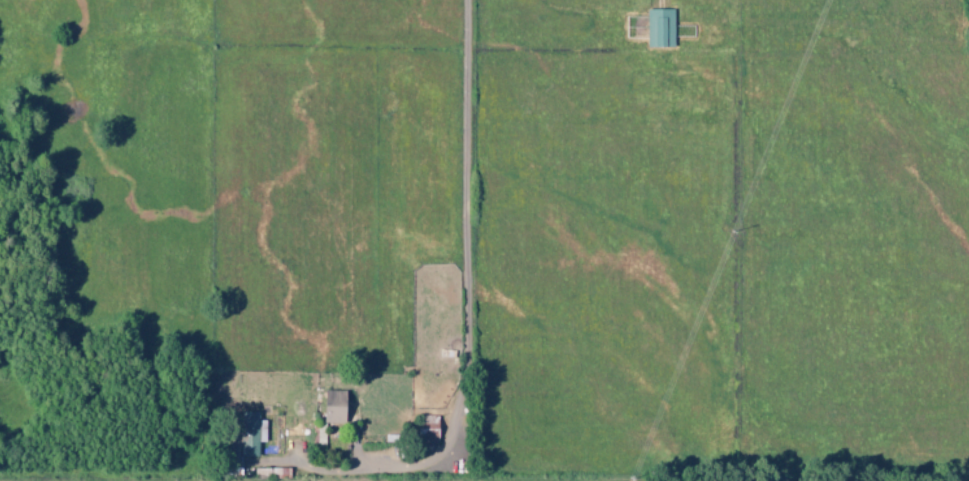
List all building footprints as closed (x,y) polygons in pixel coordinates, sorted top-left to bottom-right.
[(675,48),(675,9),(648,9),(648,47),(675,48)] [(348,391),(327,391),(327,424),(349,424),(348,391)] [(259,412),(242,413),(243,456),(260,456),(259,442),(267,442),(266,421),(259,421),(259,412)]
